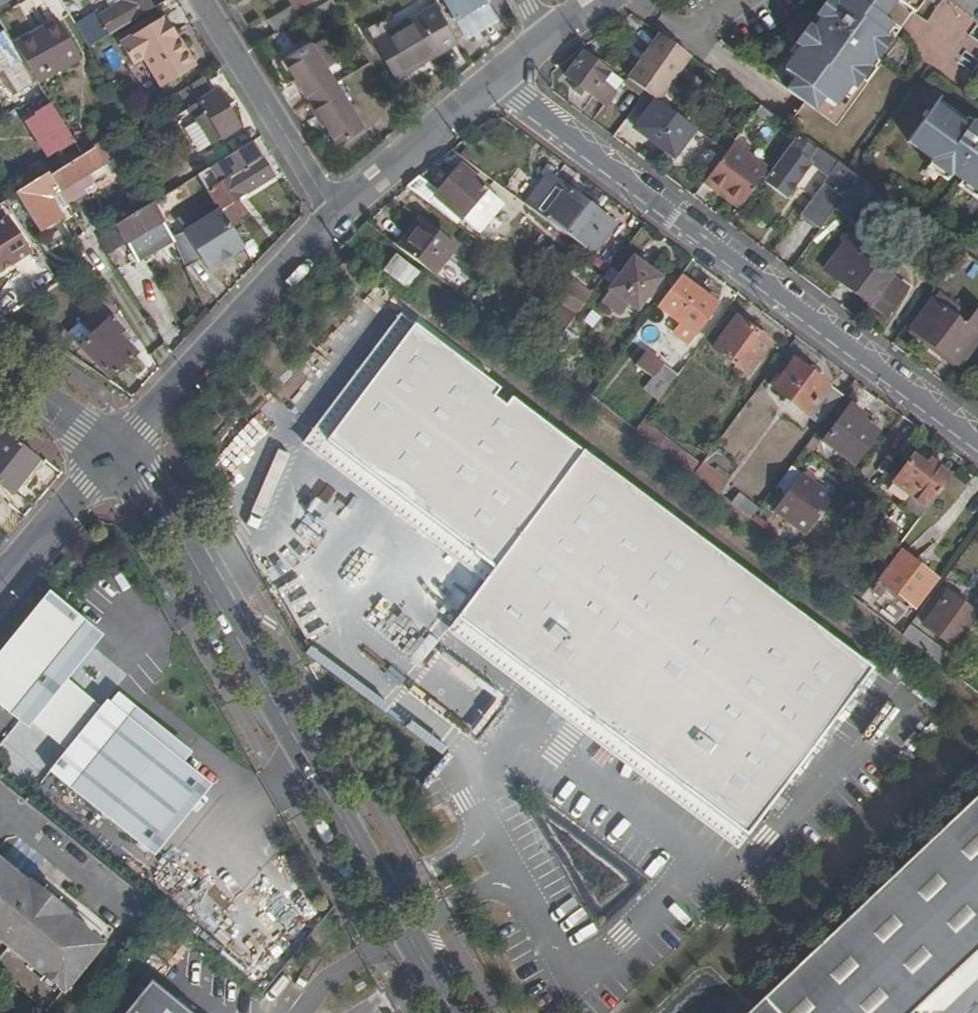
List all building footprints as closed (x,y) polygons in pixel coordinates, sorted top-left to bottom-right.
[(82,21),(95,40),(155,4),(153,0),(115,0),(120,7),(104,18),(98,10),(82,21)] [(293,0),(292,0),(267,16),(275,29),(301,14),(296,6),(293,0)] [(334,15),(342,11),(335,0),(322,0),(319,2),(316,4),(322,12),(329,7),(334,15)] [(441,49),(440,46),(457,36),(437,0),(374,37),(396,75),(441,49)] [(486,0),(446,0),(467,31),(495,14),(486,0)] [(794,78),(787,88),(812,106),(820,96),(831,103),(846,82),(852,86),(861,75),(868,66),(860,61),(867,51),(876,57),(891,35),(882,29),(890,18),(882,13),(864,0),(835,0),(823,16),(815,28),(808,23),(796,41),(801,46),(784,70),(794,78)] [(816,11),(823,16),(835,0),(823,0),(816,11)] [(882,13),(891,0),(864,0),(882,13)] [(163,13),(122,38),(135,58),(142,54),(161,83),(194,63),(187,52),(192,49),(183,35),(178,37),(163,13)] [(50,21),(39,28),(17,40),(38,74),(82,49),(62,15),(50,21)] [(50,21),(48,16),(36,22),(39,28),(50,21)] [(899,24),(890,18),(882,29),(891,35),(899,24)] [(0,29),(0,57),(11,76),(16,84),(18,86),(34,76),(4,26),(0,29)] [(692,52),(660,31),(627,75),(655,96),(657,97),(692,52)] [(312,38),(282,56),(309,98),(334,139),(363,120),(338,80),(312,38)] [(192,49),(187,52),(194,63),(198,60),(192,49)] [(595,92),(610,104),(619,91),(604,80),(610,71),(584,51),(568,75),(593,94),(595,92)] [(867,51),(860,61),(868,66),(861,75),(866,79),(879,60),(876,57),(867,51)] [(220,87),(218,88),(208,71),(201,75),(181,87),(201,118),(192,124),(206,145),(242,122),(220,87)] [(610,71),(604,80),(619,91),(626,82),(610,71)] [(11,76),(5,80),(10,87),(16,84),(11,76)] [(634,126),(671,153),(693,124),(657,97),(655,96),(634,126)] [(38,107),(62,146),(76,137),(52,98),(38,107)] [(971,118),(967,124),(961,120),(936,101),(909,138),(935,157),(933,161),(943,168),(945,164),(977,188),(977,123),(971,118)] [(757,110),(767,117),(771,110),(762,104),(757,110)] [(971,118),(966,114),(961,120),(967,124),(971,118)] [(93,126),(76,137),(82,147),(99,137),(93,126)] [(829,171),(799,210),(822,227),(861,175),(853,170),(798,130),(764,176),(762,178),(773,187),(799,151),(829,171)] [(248,184),(273,169),(253,137),(202,170),(223,203),(250,187),(248,184)] [(715,140),(698,164),(710,173),(728,149),(715,140)] [(710,173),(707,177),(743,204),(762,178),(764,176),(736,155),(742,148),(733,142),(728,149),(710,173)] [(53,172),(50,168),(18,187),(41,227),(62,213),(57,204),(50,193),(89,168),(104,158),(95,144),(53,172)] [(461,163),(441,187),(419,175),(408,184),(431,201),(437,193),(481,226),(504,197),(461,163)] [(50,193),(57,204),(97,180),(89,168),(50,193)] [(556,176),(552,173),(529,203),(532,206),(556,176)] [(556,176),(532,206),(549,218),(551,216),(596,250),(616,222),(556,176)] [(199,177),(192,182),(197,190),(204,185),(199,177)] [(156,198),(121,220),(122,223),(112,230),(121,243),(127,239),(136,252),(171,230),(168,224),(169,223),(156,198)] [(225,206),(177,237),(188,265),(204,255),(211,265),(247,243),(225,206)] [(422,215),(400,244),(436,272),(458,243),(422,215)] [(0,223),(0,276),(31,258),(8,218),(0,223)] [(828,267),(862,294),(890,314),(910,288),(862,251),(868,244),(853,232),(828,267)] [(408,283),(420,269),(397,251),(385,265),(408,283)] [(661,276),(634,256),(603,296),(623,311),(632,301),(639,307),(661,276)] [(682,273),(659,304),(680,319),(692,328),(715,298),(682,273)] [(912,327),(962,364),(977,344),(977,308),(976,310),(943,286),(912,327)] [(560,301),(543,322),(560,334),(567,325),(576,314),(575,313),(560,301)] [(122,326),(121,327),(109,315),(80,344),(112,374),(136,349),(123,337),(128,331),(122,326)] [(770,342),(737,318),(715,346),(749,371),(770,342)] [(680,319),(673,328),(684,337),(692,328),(680,319)] [(414,321),(324,437),(490,566),(453,615),(742,834),(868,668),(414,321)] [(560,334),(545,355),(558,365),(564,357),(557,351),(574,331),(567,325),(560,334)] [(655,376),(648,386),(661,396),(679,372),(647,349),(637,362),(655,376)] [(798,358),(777,386),(824,422),(846,394),(798,358)] [(828,438),(859,462),(880,432),(850,408),(828,438)] [(644,419),(637,427),(696,473),(703,464),(644,419)] [(0,438),(0,480),(10,489),(38,456),(6,430),(0,438)] [(912,458),(893,484),(928,510),(951,479),(937,468),(932,474),(912,458)] [(703,464),(696,473),(720,491),(729,480),(704,462),(703,464)] [(837,497),(812,477),(794,463),(779,482),(790,492),(777,509),(809,533),(837,497)] [(317,593),(354,630),(383,600),(355,572),(384,542),(375,533),(317,593)] [(939,574),(905,548),(883,576),(917,602),(939,574)] [(960,641),(964,644),(977,625),(977,610),(951,589),(928,620),(958,644),(960,641)] [(0,658),(0,698),(23,716),(28,710),(70,743),(51,766),(146,840),(201,770),(104,694),(99,700),(58,668),(93,623),(53,591),(0,658)] [(912,622),(904,632),(947,665),(948,664),(955,656),(956,655),(912,622)] [(379,657),(417,680),(433,653),(396,631),(379,657)] [(467,696),(481,672),(456,657),(442,681),(467,696)] [(869,693),(861,714),(868,717),(862,733),(882,741),(897,703),(869,693)] [(977,946),(977,793),(746,1012),(907,1012),(977,946)] [(66,986),(105,940),(70,911),(73,908),(35,878),(32,880),(0,855),(0,932),(66,986)] [(126,1012),(191,1012),(152,982),(126,1012)]
